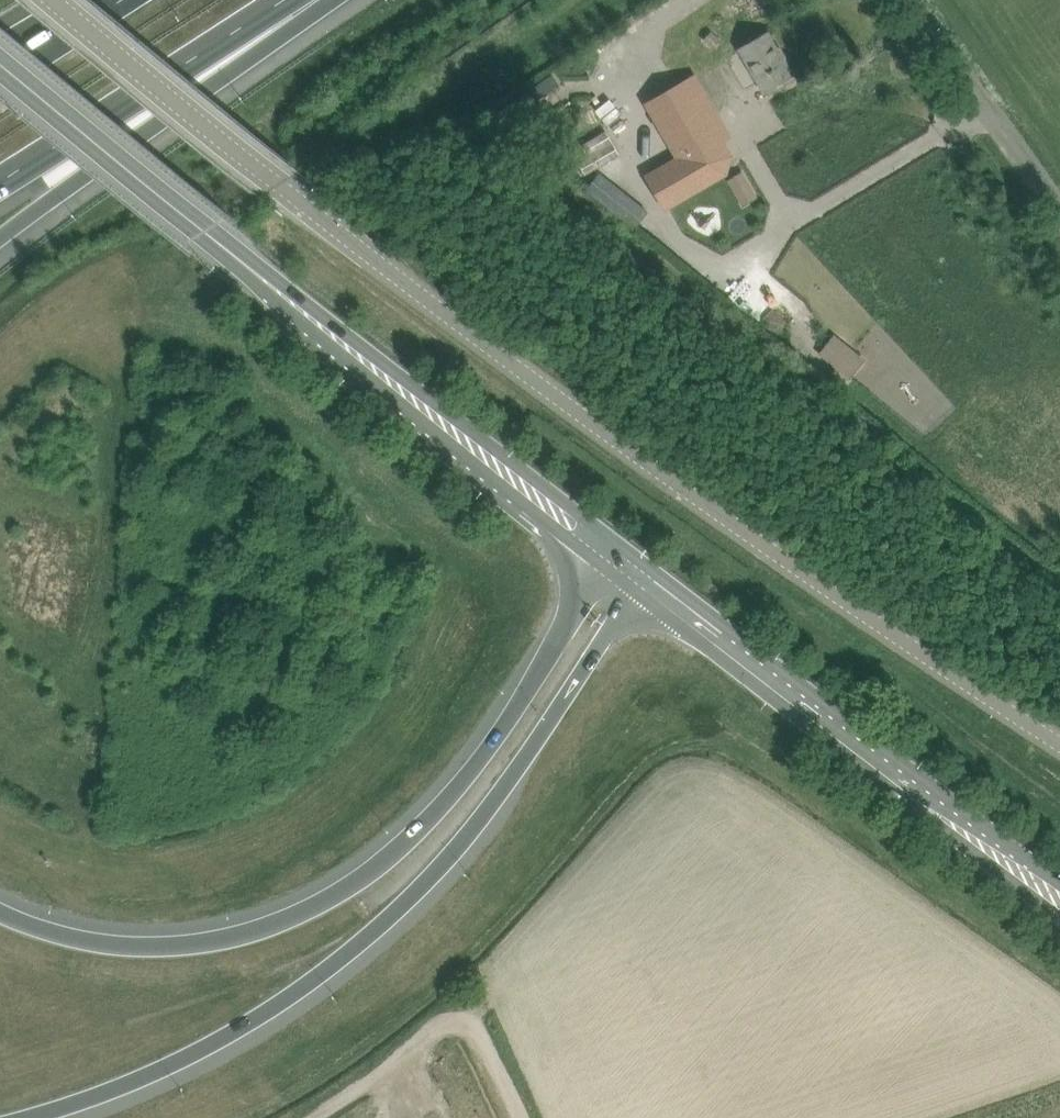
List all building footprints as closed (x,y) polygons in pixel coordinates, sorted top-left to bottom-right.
[(740,49),(765,91),(795,73),(787,60),(784,62),(767,33),(740,49)] [(685,159),(717,140),(685,85),(653,104),(685,159)] [(571,151),(585,175),(620,154),(606,131),(571,151)] [(664,203),(698,184),(684,159),(650,179),(664,203)] [(746,161),(736,165),(746,187),(756,183),(746,161)] [(601,173),(587,191),(627,223),(635,229),(649,211),(601,173)] [(830,340),(820,353),(848,376),(858,364),(830,340)]
